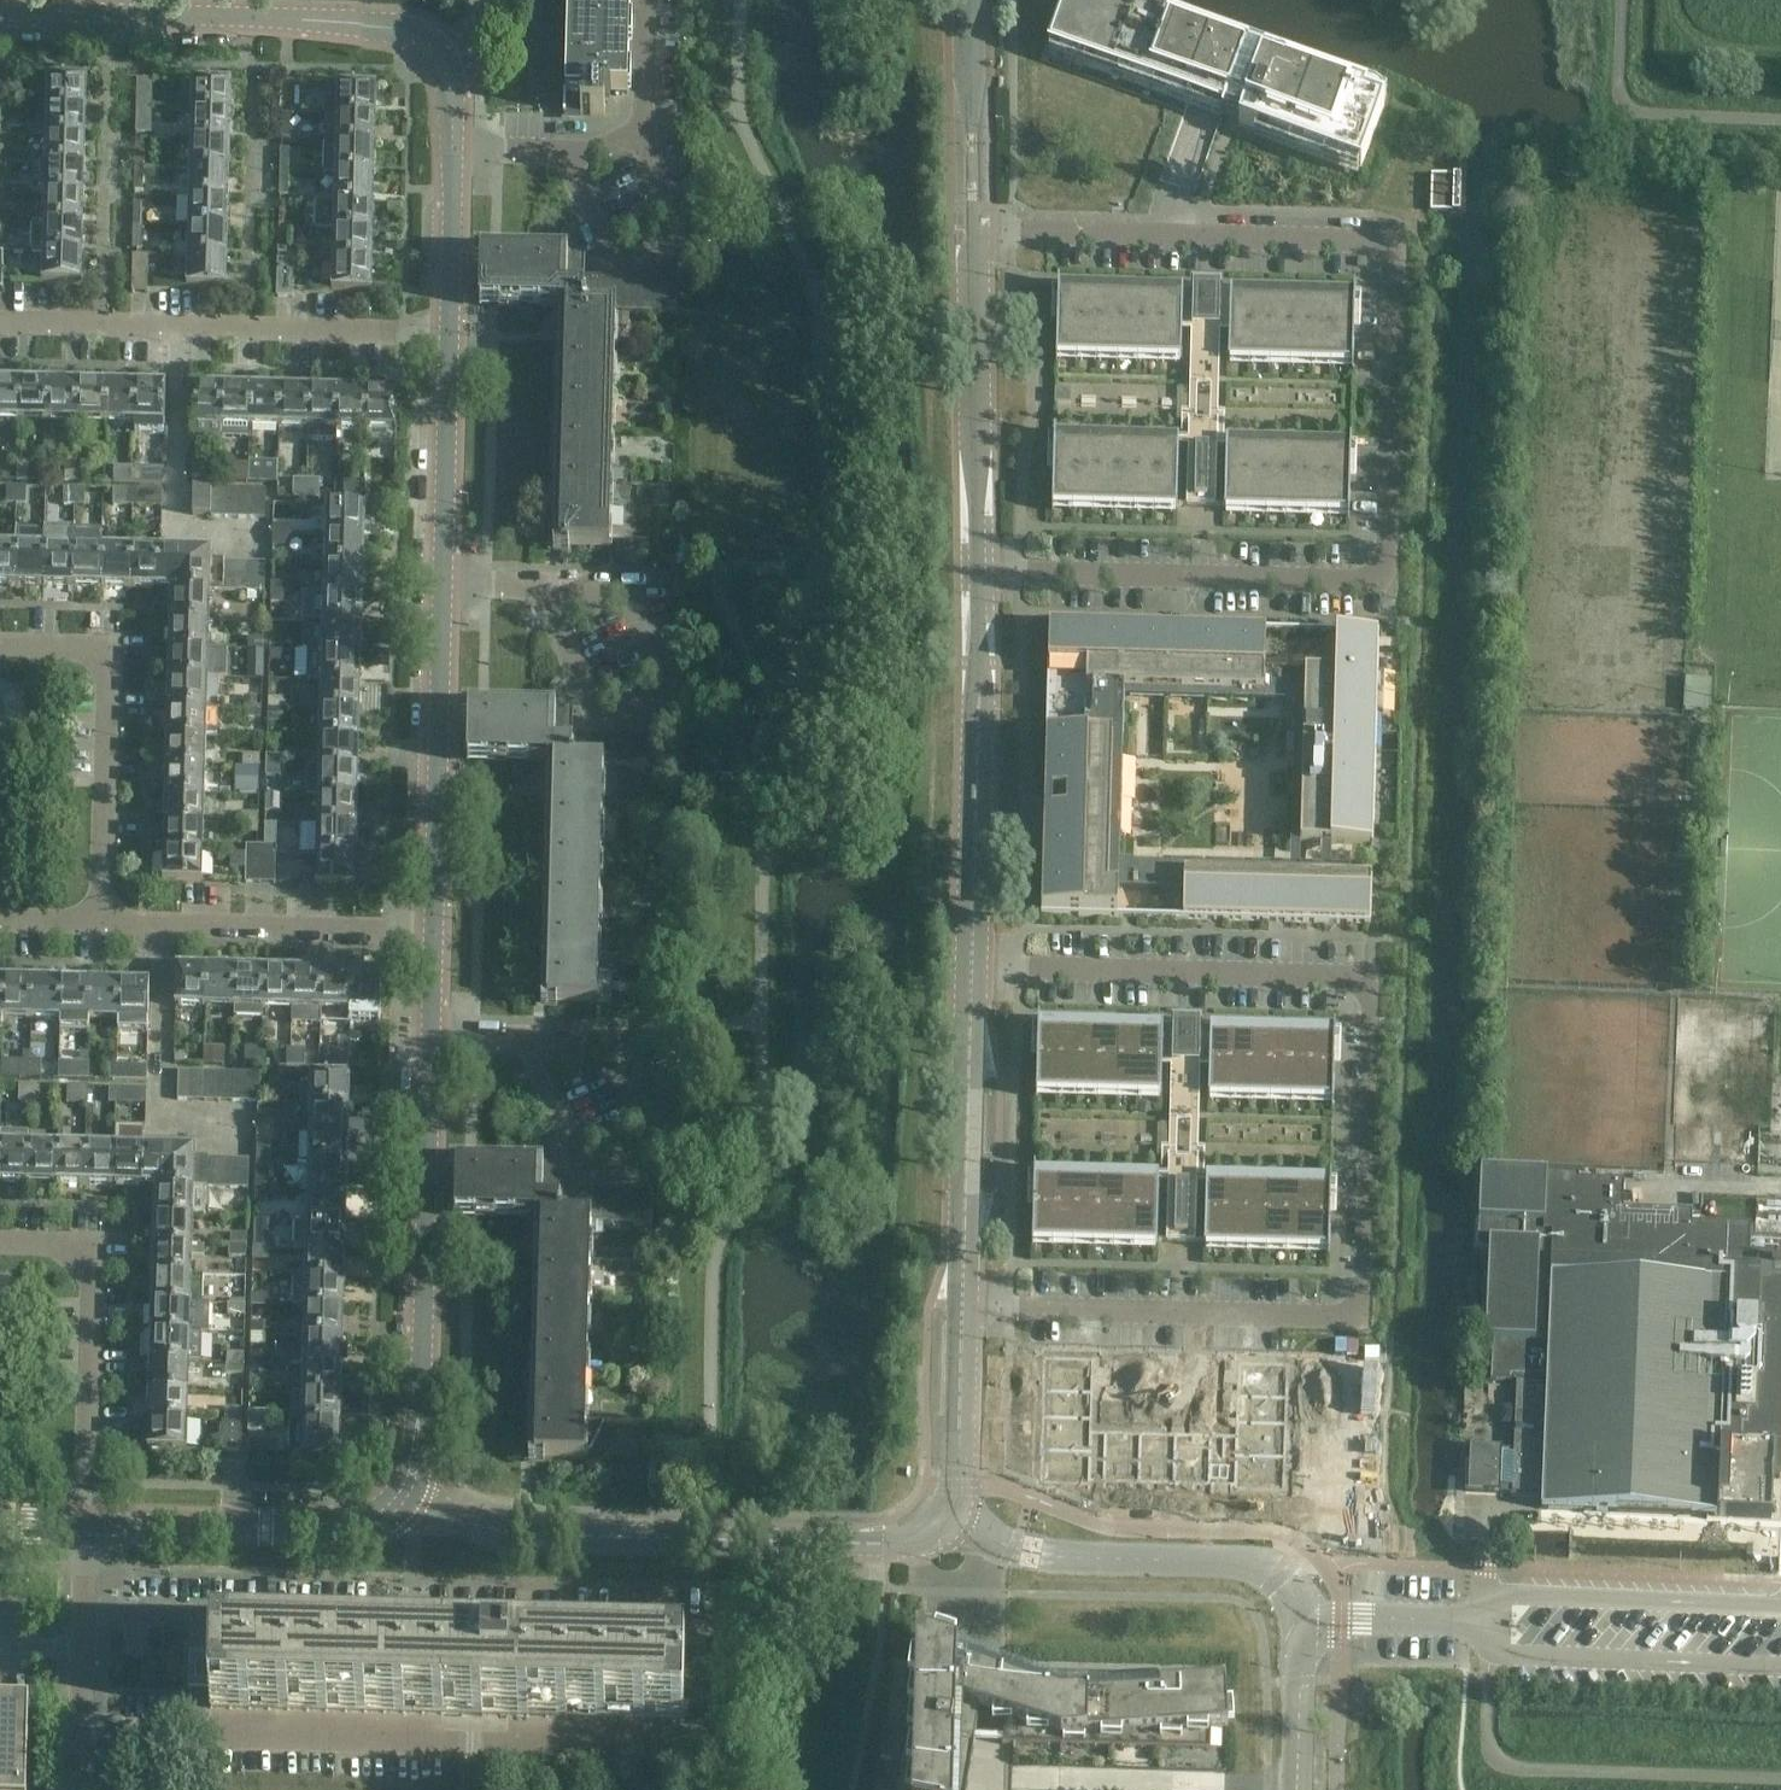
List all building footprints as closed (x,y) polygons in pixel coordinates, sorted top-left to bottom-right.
[(633,20),(630,20),(630,0),(567,0),(566,91),(564,91),(563,114),(565,114),(565,120),(581,120),(581,115),(605,115),(605,96),(610,96),(610,93),(628,94),(628,92),(631,92),(631,69),(628,68),(629,44),(632,44),(633,20)] [(1239,125),(1256,131),(1254,136),(1357,174),(1361,163),(1363,163),(1388,94),(1354,81),(1141,4),(1130,0),(1068,0),(1049,50),(1051,50),(1049,56),(1172,102),(1187,108),(1220,120),(1221,119),(1222,119),(1225,113),(1241,119),(1239,125)] [(47,77),(47,78),(47,107),(86,109),(86,79),(87,79),(87,78),(47,77)] [(152,110),(152,80),(137,79),(136,109),(152,110)] [(192,101),(191,111),(230,112),(231,83),(232,83),(232,82),(182,81),(190,101),(192,101)] [(281,115),(291,115),(301,115),(301,84),(282,84),(281,115)] [(337,86),(337,90),(336,114),(375,116),(376,87),(377,87),(377,86),(337,85),(337,86)] [(85,137),(86,109),(47,107),(46,136),(85,137)] [(151,133),(152,110),(136,109),(136,133),(151,133)] [(230,141),(230,112),(191,111),(191,140),(230,141)] [(375,116),(336,114),(325,114),(324,144),(375,146),(375,116)] [(291,138),(291,115),(281,115),(281,137),(291,138)] [(84,166),(85,137),(46,136),(45,165),(84,166)] [(229,170),(230,141),(191,140),(190,169),(229,170)] [(146,145),(135,144),(135,167),(145,168),(146,145)] [(374,174),(375,146),(324,144),(323,173),(335,173),(374,174)] [(280,149),(280,172),(290,172),(290,149),(280,149)] [(83,196),(84,166),(45,165),(44,195),(83,196)] [(144,191),(145,168),(135,167),(134,190),(144,191)] [(228,199),(229,170),(190,169),(189,198),(228,199)] [(289,195),(290,172),(280,172),(279,195),(289,195)] [(373,203),(374,174),(335,173),(334,202),(373,203)] [(1430,211),(1460,212),(1461,175),(1431,174),(1430,211)] [(82,224),(83,196),(44,195),(43,223),(82,224)] [(228,199),(189,198),(178,197),(177,226),(188,227),(227,228),(228,199)] [(372,232),(373,203),(334,202),(333,232),(372,232)] [(144,204),(134,203),(134,225),(143,225),(144,204)] [(279,207),(278,230),(288,230),(289,207),(279,207)] [(82,224),(43,223),(32,223),(31,252),(43,252),(82,253),(82,224)] [(142,249),(143,225),(134,225),(133,249),(142,249)] [(226,257),(227,228),(188,227),(188,256),(226,257)] [(287,253),(288,230),(278,230),(278,253),(287,253)] [(372,261),(372,232),(333,232),(333,260),(372,261)] [(616,329),(617,311),(622,311),(622,312),(677,313),(678,280),(676,280),(676,282),(601,279),(601,278),(584,277),(585,253),(493,251),(475,250),(475,266),(480,266),(479,307),(481,307),(481,305),(491,306),(561,308),(554,554),(569,554),(569,548),(609,549),(609,548),(612,548),(613,528),(610,528),(611,508),(614,509),(614,488),(611,488),(612,469),(615,469),(615,448),(613,448),(613,429),(616,429),(617,409),(614,409),(614,389),(617,389),(618,369),(615,369),(616,349),(619,349),(619,329),(616,329)] [(81,282),(82,253),(43,252),(42,281),(41,281),(41,282),(81,283),(81,282)] [(133,255),(133,266),(148,266),(148,255),(133,255)] [(226,286),(226,257),(188,256),(187,285),(186,285),(186,286),(226,287),(226,286)] [(277,259),(277,271),(293,271),(294,259),(277,259)] [(371,290),(372,261),(333,260),(332,289),(331,289),(331,290),(371,291),(371,290)] [(147,292),(148,266),(133,266),(131,292),(147,292)] [(293,295),(293,271),(277,271),(277,295),(293,295)] [(1181,358),(1182,297),(1059,293),(1059,282),(1058,282),(1056,362),(1057,362),(1057,356),(1182,360),(1182,358),(1181,358)] [(1218,385),(1220,298),(1220,288),(1222,288),(1222,286),(1191,286),(1191,287),(1193,287),(1190,385),(1218,385)] [(1355,290),(1354,290),(1353,301),(1230,298),(1228,359),(1228,361),(1352,364),(1352,370),(1353,370),(1355,290)] [(19,381),(0,381),(0,420),(18,420),(19,381)] [(47,421),(48,382),(19,381),(18,420),(47,421)] [(76,422),(77,383),(48,382),(47,421),(76,422)] [(105,423),(106,383),(77,383),(76,422),(105,423)] [(134,423),(135,384),(106,383),(105,423),(134,423)] [(164,385),(135,384),(134,423),(163,424),(163,425),(164,425),(165,385),(164,385)] [(221,437),(223,387),(193,386),(193,385),(192,385),(191,436),(221,437)] [(249,438),(249,426),(250,387),(223,387),(221,437),(249,438)] [(279,427),(280,388),(250,387),(249,426),(279,427)] [(308,428),(309,389),(280,388),(279,427),(308,428)] [(337,429),(338,390),(309,389),(308,428),(308,440),(337,441),(337,429)] [(366,429),(367,390),(338,390),(337,429),(366,429)] [(396,391),(367,390),(366,429),(395,430),(395,431),(396,431),(397,391),(396,391)] [(1070,404),(1071,390),(1055,390),(1055,403),(1070,404)] [(1233,403),(1232,433),(1310,436),(1311,406),(1233,403)] [(1214,505),(1217,423),(1189,422),(1187,504),(1214,505)] [(1178,446),(1055,443),(1055,432),(1054,432),(1052,511),(1053,511),(1053,506),(1177,509),(1177,508),(1178,446)] [(1352,440),(1351,440),(1350,440),(1350,451),(1226,447),(1224,509),(1224,510),(1348,514),(1348,519),(1349,519),(1352,440)] [(17,479),(17,462),(8,462),(7,478),(17,479)] [(28,463),(17,462),(17,479),(27,479),(28,463)] [(249,463),(249,465),(248,482),(278,483),(278,463),(249,463)] [(75,480),(75,464),(65,464),(64,480),(75,480)] [(85,464),(75,464),(75,480),(85,480),(85,464)] [(248,482),(249,465),(239,465),(238,481),(248,482)] [(125,482),(125,466),(114,466),(113,482),(125,482)] [(137,482),(137,467),(125,466),(125,482),(137,482)] [(163,483),(164,468),(137,467),(137,482),(163,483)] [(307,498),(307,481),(297,481),(296,498),(307,498)] [(318,482),(307,481),(307,498),(317,498),(318,482)] [(354,499),(354,481),(344,481),(344,498),(354,499)] [(365,482),(354,481),(354,499),(364,499),(365,482)] [(17,503),(17,486),(7,486),(6,503),(17,503)] [(27,487),(17,486),(17,503),(26,504),(27,487)] [(211,515),(211,487),(193,487),(192,515),(211,515)] [(224,517),(225,488),(211,487),(211,515),(211,516),(224,517)] [(75,505),(75,488),(65,488),(64,505),(75,505)] [(85,506),(85,488),(75,488),(75,505),(85,506)] [(238,517),(239,488),(225,488),(224,517),(238,517)] [(251,518),(252,489),(239,488),(238,517),(251,518)] [(124,505),(125,489),(113,489),(113,504),(124,505)] [(136,505),(137,490),(125,489),(124,505),(136,505)] [(266,489),(252,489),(251,518),(265,518),(266,489)] [(163,490),(137,490),(136,505),(162,506),(163,490)] [(293,517),(293,506),(275,505),(275,514),(280,514),(280,517),(293,517)] [(326,507),(325,536),(364,537),(365,508),(365,507),(325,506),(325,507),(326,507)] [(291,525),(273,525),(273,535),(290,535),(291,525)] [(290,546),(290,535),(273,535),(272,545),(290,546)] [(363,566),(364,537),(325,536),(324,565),(363,566)] [(16,545),(0,545),(0,584),(15,584),(16,545)] [(44,585),(45,546),(16,545),(15,584),(44,585)] [(73,586),(74,547),(45,546),(44,585),(73,586)] [(102,587),(103,548),(74,547),(73,586),(102,587)] [(131,588),(131,549),(103,548),(102,587),(131,588)] [(160,588),(161,549),(131,549),(131,588),(160,588)] [(210,582),(210,561),(211,551),(161,549),(160,588),(171,589),(210,590),(210,582)] [(224,582),(224,561),(210,561),(210,582),(224,582)] [(237,583),(238,562),(224,561),(224,582),(237,583)] [(250,591),(251,562),(238,562),(237,583),(237,591),(250,591)] [(265,562),(251,562),(250,591),(264,591),(265,578),(265,562)] [(362,596),(363,566),(324,565),(323,595),(362,596)] [(237,591),(237,583),(224,582),(210,582),(210,590),(237,591)] [(271,583),(271,594),(288,594),(289,584),(271,583)] [(209,620),(210,590),(171,589),(170,619),(209,620)] [(288,604),(288,594),(271,594),(271,603),(288,604)] [(362,624),(362,596),(323,595),(323,623),(362,624)] [(208,649),(209,620),(170,619),(169,648),(208,649)] [(361,652),(362,624),(323,623),(322,651),(361,652)] [(1265,693),(1267,631),(1267,630),(1049,624),(1041,915),(1123,917),(1123,916),(1118,916),(1118,891),(1108,891),(1110,837),(1115,837),(1117,759),(1112,759),(1114,688),(1130,689),(1130,694),(1202,696),(1202,691),(1265,693)] [(1274,629),(1275,646),(1310,645),(1309,628),(1274,629)] [(1377,673),(1379,635),(1379,633),(1336,632),(1335,672),(1304,671),(1300,843),(1371,845),(1373,845),(1376,714),(1383,714),(1384,674),(1377,673)] [(246,640),(245,649),(263,650),(263,640),(246,640)] [(270,641),(269,650),(287,650),(287,641),(270,641)] [(207,677),(208,649),(169,648),(169,677),(207,677)] [(286,661),(287,650),(269,650),(269,661),(286,661)] [(264,651),(263,651),(248,651),(247,678),(262,679),(264,679),(264,651)] [(360,680),(361,652),(322,651),(321,680),(360,680)] [(206,706),(207,677),(169,677),(168,705),(206,706)] [(359,710),(360,680),(321,680),(320,709),(359,710)] [(1687,711),(1712,712),(1713,681),(1688,680),(1687,711)] [(261,707),(261,698),(244,697),(244,707),(261,707)] [(268,698),(268,708),(285,708),(285,699),(268,698)] [(206,735),(206,706),(168,705),(167,734),(206,735)] [(601,864),(602,844),(605,844),(606,824),(603,824),(603,805),(606,805),(607,785),(604,785),(604,766),(603,766),(588,766),(589,735),(589,733),(572,733),(573,709),(484,706),(463,706),(462,721),(468,721),(467,762),(470,763),(470,760),(481,760),(487,760),(487,763),(508,764),(507,761),(548,763),(541,1009),(557,1010),(557,1004),(597,1005),(597,1004),(600,1004),(601,984),(598,984),(598,964),(601,964),(602,944),(599,944),(599,924),(602,924),(603,904),(600,904),(601,884),(604,884),(604,864),(601,864)] [(261,719),(261,707),(244,707),(243,718),(261,719)] [(285,719),(285,708),(268,708),(267,718),(285,719)] [(359,739),(359,710),(320,709),(320,738),(359,739)] [(205,764),(206,735),(167,734),(166,763),(205,764)] [(603,766),(604,736),(589,735),(588,766),(603,766)] [(618,767),(619,736),(604,736),(603,766),(604,766),(610,766),(610,767),(618,767)] [(633,767),(634,736),(619,736),(618,767),(633,767)] [(648,768),(649,737),(634,736),(633,767),(648,768)] [(358,768),(359,739),(320,738),(319,767),(358,768)] [(259,765),(260,755),(242,754),(242,765),(259,765)] [(266,755),(266,766),(283,766),(284,756),(266,755)] [(204,793),(205,764),(166,763),(165,792),(204,793)] [(283,776),(283,766),(266,766),(266,775),(283,776)] [(258,768),(236,767),(235,792),(258,793),(258,768)] [(357,796),(358,768),(319,767),(307,767),(306,795),(318,795),(357,796)] [(203,822),(204,793),(165,792),(165,822),(203,822)] [(265,794),(265,810),(280,810),(281,795),(265,794)] [(356,825),(357,796),(318,795),(317,824),(356,825)] [(241,812),(240,822),(258,823),(258,812),(241,812)] [(203,851),(203,822),(165,822),(164,851),(203,851)] [(258,833),(258,823),(240,822),(240,833),(258,833)] [(277,824),(264,824),(264,845),(276,845),(277,824)] [(355,855),(356,825),(317,824),(316,854),(355,855)] [(259,883),(260,844),(246,844),(245,882),(259,883)] [(275,883),(276,853),(276,845),(264,845),(260,844),(259,883),(275,883)] [(202,880),(203,851),(164,851),(163,879),(162,879),(162,880),(183,881),(202,881),(202,880)] [(355,884),(355,855),(316,854),(316,883),(315,883),(315,884),(355,885),(355,884)] [(1371,924),(1372,879),(1370,878),(1370,879),(1184,874),(1183,918),(1178,917),(1178,919),(1371,924)] [(205,1007),(206,968),(177,967),(177,966),(176,966),(175,1006),(176,1006),(205,1007)] [(234,1007),(235,968),(206,968),(205,1007),(234,1007)] [(262,1008),(263,969),(235,968),(234,1007),(234,1017),(262,1018),(262,1008)] [(291,1009),(292,970),(263,969),(262,1008),(291,1009)] [(320,1010),(321,971),(292,970),(291,1009),(320,1010)] [(351,1011),(352,972),(321,971),(320,1010),(351,1011)] [(380,973),(352,972),(351,1011),(379,1011),(379,1012),(380,1012),(381,972),(380,972),(380,973)] [(30,1019),(32,980),(2,979),(1,1018),(30,1019)] [(59,1020),(60,981),(32,980),(30,1019),(59,1020)] [(88,1020),(89,982),(60,981),(59,1020),(59,1031),(88,1032),(88,1020)] [(117,1021),(118,982),(89,982),(88,1020),(117,1021)] [(148,983),(118,982),(117,1021),(147,1022),(147,1023),(148,1023),(149,983),(148,983)] [(1161,1094),(1162,1033),(1039,1029),(1039,1018),(1038,1018),(1036,1098),(1037,1098),(1037,1092),(1162,1095),(1162,1094),(1161,1094)] [(1198,1121),(1200,1024),(1202,1024),(1202,1023),(1172,1022),(1172,1023),(1173,1023),(1170,1121),(1198,1121)] [(1210,1034),(1210,1035),(1209,1095),(1208,1095),(1208,1097),(1332,1100),(1332,1106),(1333,1106),(1335,1026),(1334,1026),(1334,1037),(1210,1034)] [(213,1065),(213,1048),(203,1048),(202,1064),(213,1065)] [(224,1048),(213,1048),(213,1065),(223,1065),(224,1048)] [(255,1066),(256,1049),(246,1049),(245,1066),(255,1066)] [(266,1049),(262,1049),(256,1049),(255,1066),(265,1066),(266,1049)] [(296,1067),(297,1050),(287,1050),(286,1067),(296,1067)] [(307,1050),(297,1050),(296,1067),(306,1067),(307,1050)] [(338,1068),(339,1051),(329,1051),(328,1068),(338,1068)] [(349,1068),(349,1051),(339,1051),(338,1068),(349,1068)] [(29,1078),(29,1062),(20,1061),(19,1078),(29,1078)] [(40,1062),(29,1062),(29,1078),(39,1079),(40,1062)] [(77,1079),(78,1063),(68,1063),(68,1079),(77,1079)] [(87,1080),(88,1063),(78,1063),(77,1079),(87,1080)] [(119,1080),(120,1065),(110,1064),(109,1080),(119,1080)] [(147,1065),(120,1065),(119,1080),(147,1081),(147,1065)] [(191,1100),(192,1071),(178,1071),(178,1100),(191,1100)] [(205,1101),(206,1072),(192,1071),(191,1100),(205,1101)] [(218,1101),(219,1072),(206,1072),(205,1101),(218,1101)] [(232,1101),(233,1072),(219,1072),(218,1101),(232,1101)] [(246,1102),(246,1073),(233,1072),(232,1101),(246,1102)] [(260,1073),(246,1073),(246,1102),(259,1102),(260,1073)] [(311,1076),(310,1103),(349,1104),(349,1076),(350,1076),(350,1075),(310,1075),(310,1076),(311,1076)] [(28,1102),(29,1085),(19,1085),(18,1101),(28,1102)] [(39,1085),(29,1085),(28,1102),(39,1102),(39,1085)] [(77,1102),(77,1086),(67,1086),(66,1102),(77,1102)] [(87,1087),(77,1086),(77,1102),(87,1103),(87,1087)] [(119,1103),(119,1087),(109,1087),(109,1103),(119,1103)] [(147,1088),(119,1087),(119,1103),(146,1104),(147,1088)] [(348,1134),(349,1104),(310,1103),(309,1133),(348,1134)] [(257,1122),(257,1132),(274,1132),(275,1123),(257,1122)] [(28,1144),(29,1132),(0,1131),(0,1182),(27,1183),(28,1144)] [(274,1143),(274,1132),(257,1132),(257,1142),(274,1143)] [(347,1163),(348,1134),(309,1133),(308,1162),(347,1163)] [(55,1183),(56,1145),(28,1144),(27,1183),(55,1183)] [(84,1184),(85,1145),(56,1145),(55,1183),(84,1184)] [(113,1185),(113,1146),(85,1145),(84,1184),(113,1185)] [(144,1186),(145,1147),(113,1146),(113,1185),(144,1186)] [(194,1187),(195,1158),(195,1148),(145,1147),(144,1186),(155,1186),(194,1187)] [(207,1179),(208,1159),(195,1158),(194,1187),(195,1187),(207,1188),(207,1179)] [(1169,1158),(1167,1240),(1167,1241),(1194,1241),(1197,1159),(1169,1158)] [(221,1179),(222,1159),(208,1159),(207,1179),(221,1179)] [(234,1180),(235,1159),(222,1159),(221,1179),(234,1180)] [(249,1160),(235,1159),(234,1180),(234,1189),(248,1189),(249,1160)] [(589,1320),(590,1300),(593,1300),(593,1280),(590,1280),(591,1260),(594,1261),(595,1240),(592,1240),(592,1222),(591,1222),(576,1221),(577,1191),(577,1189),(560,1189),(561,1164),(469,1162),(450,1161),(450,1176),(456,1176),(455,1216),(467,1217),(474,1217),(474,1219),(495,1219),(495,1216),(542,1218),(535,1459),(585,1461),(585,1459),(588,1460),(588,1439),(585,1439),(586,1420),(589,1420),(590,1400),(587,1400),(587,1380),(590,1380),(591,1360),(588,1360),(589,1340),(591,1340),(592,1320),(589,1320)] [(346,1192),(347,1163),(308,1162),(308,1191),(346,1192)] [(1035,1179),(1035,1168),(1034,1168),(1032,1247),(1033,1247),(1033,1242),(1157,1245),(1157,1243),(1159,1182),(1035,1179)] [(1772,1519),(1773,1477),(1780,1477),(1780,1238),(1755,1237),(1756,1227),(1692,1224),(1692,1212),(1623,1209),(1624,1182),(1579,1181),(1579,1176),(1547,1174),(1481,1171),(1478,1249),(1489,1249),(1485,1341),(1493,1341),(1491,1381),(1516,1382),(1513,1455),(1502,1455),(1502,1449),(1470,1447),(1468,1492),(1500,1493),(1500,1487),(1512,1488),(1512,1494),(1525,1494),(1537,1495),(1542,1495),(1541,1509),(1772,1519)] [(1331,1176),(1330,1176),(1330,1187),(1206,1184),(1205,1245),(1204,1245),(1204,1246),(1328,1250),(1328,1255),(1329,1255),(1331,1176)] [(234,1189),(234,1180),(221,1179),(207,1179),(207,1188),(234,1189)] [(273,1180),(255,1180),(255,1189),(273,1190),(273,1180)] [(207,1188),(195,1187),(194,1187),(155,1186),(154,1216),(194,1217),(206,1217),(207,1188)] [(272,1200),(273,1190),(255,1189),(255,1200),(272,1200)] [(346,1220),(346,1192),(308,1191),(307,1219),(346,1220)] [(591,1222),(592,1191),(577,1191),(576,1221),(591,1222)] [(606,1223),(607,1192),(592,1191),(591,1222),(592,1222),(598,1222),(606,1223)] [(652,1224),(653,1191),(652,1191),(652,1193),(638,1192),(637,1224),(652,1224)] [(622,1223),(623,1192),(607,1192),(606,1223),(622,1223)] [(637,1224),(638,1192),(623,1192),(622,1223),(637,1224)] [(193,1246),(194,1217),(154,1216),(153,1245),(193,1246)] [(345,1249),(346,1220),(307,1219),(295,1219),(294,1248),(306,1248),(345,1249)] [(230,1237),(230,1246),(247,1247),(247,1237),(230,1237)] [(271,1238),(254,1238),(254,1247),(271,1248),(271,1238)] [(205,1246),(193,1246),(153,1245),(152,1274),(192,1275),(193,1257),(205,1257),(205,1246)] [(246,1257),(247,1247),(230,1246),(229,1257),(246,1257)] [(271,1258),(271,1248),(254,1247),(254,1257),(271,1258)] [(344,1278),(345,1249),(306,1248),(305,1277),(344,1278)] [(204,1275),(192,1275),(152,1274),(152,1303),(191,1304),(203,1304),(204,1275)] [(343,1307),(344,1278),(305,1277),(294,1277),(293,1306),(305,1307),(343,1307)] [(228,1294),(228,1305),(245,1305),(245,1295),(228,1294)] [(270,1296),(252,1295),(252,1306),(270,1306),(270,1296)] [(190,1333),(191,1304),(152,1303),(151,1332),(190,1333)] [(245,1316),(245,1305),(228,1305),(228,1315),(245,1316)] [(342,1336),(343,1307),(305,1307),(304,1335),(342,1336)] [(269,1324),(252,1324),(252,1333),(269,1334),(269,1324)] [(190,1333),(151,1332),(150,1361),(201,1361),(202,1334),(190,1333)] [(342,1365),(342,1336),(304,1335),(303,1353),(291,1352),(291,1363),(303,1364),(342,1365)] [(244,1362),(244,1353),(227,1353),(227,1362),(244,1362)] [(268,1354),(251,1353),(250,1362),(268,1362),(268,1354)] [(1051,1355),(1048,1484),(1099,1485),(1099,1481),(1243,1485),(1243,1489),(1294,1490),(1297,1362),(1246,1361),(1244,1434),(1101,1430),(1103,1357),(1051,1355)] [(201,1362),(201,1361),(150,1361),(149,1390),(189,1391),(189,1372),(200,1373),(201,1362)] [(243,1374),(244,1362),(227,1362),(226,1374),(243,1374)] [(268,1374),(268,1362),(250,1362),(250,1374),(268,1374)] [(341,1394),(342,1365),(303,1364),(302,1393),(341,1394)] [(188,1420),(189,1391),(149,1390),(149,1419),(188,1420)] [(340,1423),(341,1394),(302,1393),(291,1393),(290,1422),(340,1423)] [(267,1412),(249,1411),(249,1421),(266,1422),(267,1412)] [(242,1422),(242,1413),(215,1412),(215,1421),(223,1422),(242,1422)] [(187,1449),(188,1420),(149,1419),(148,1448),(147,1448),(147,1449),(187,1450),(187,1449)] [(266,1432),(266,1422),(249,1421),(248,1432),(266,1432)] [(223,1422),(222,1451),(228,1451),(228,1450),(240,1450),(240,1451),(241,1451),(242,1422),(223,1422)] [(339,1453),(340,1423),(290,1422),(289,1452),(340,1454),(340,1453),(339,1453)] [(685,1665),(644,1664),(510,1660),(510,1641),(509,1641),(509,1650),(465,1649),(466,1640),(464,1640),(463,1659),(212,1652),(211,1681),(203,1681),(203,1652),(190,1652),(189,1690),(211,1690),(211,1709),(463,1715),(482,1716),(507,1717),(683,1722),(685,1665)] [(1012,1745),(1210,1750),(1212,1679),(1004,1673),(986,1672),(892,1670),(873,1789),(1011,1789),(1012,1745)] [(0,1703),(0,1789),(27,1789),(29,1704),(0,1703)] [(143,1759),(143,1788),(160,1789),(161,1759),(143,1759)]
